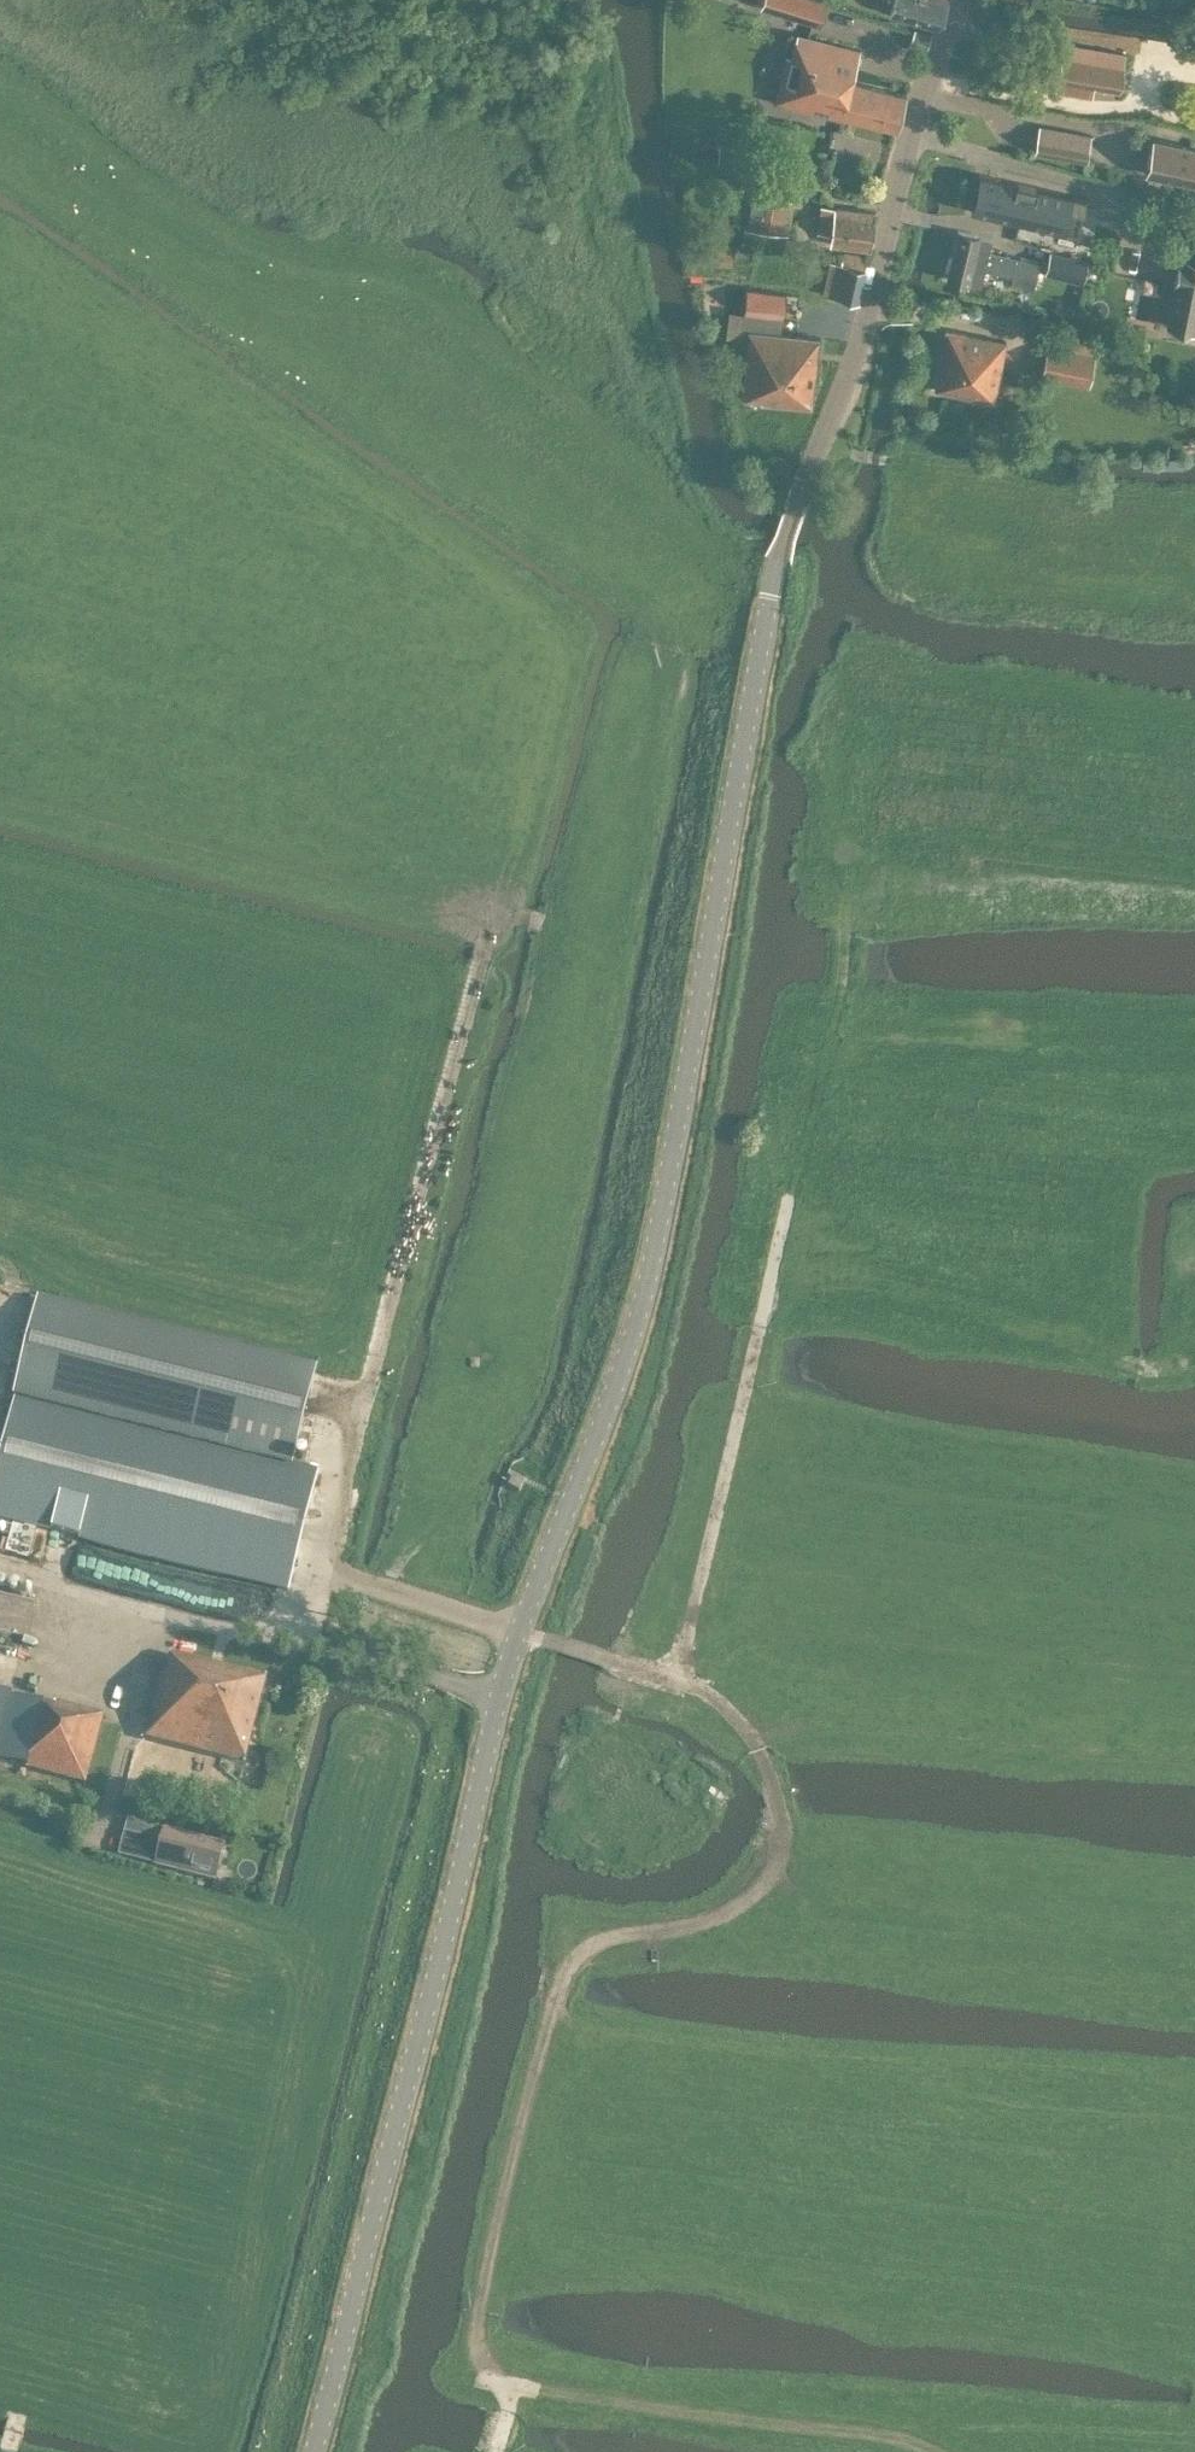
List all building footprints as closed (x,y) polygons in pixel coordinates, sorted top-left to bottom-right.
[(760,4),(820,23),(827,0),(761,0),(760,4)] [(889,9),(936,23),(946,0),(892,0),(889,9)] [(925,46),(929,35),(915,29),(910,40),(925,46)] [(896,128),(905,93),(851,79),(859,47),(791,31),(774,98),(829,112),(827,120),(840,122),(842,114),(896,128)] [(1063,40),(1055,87),(1092,94),(1094,83),(1118,87),(1125,51),(1063,40)] [(1091,132),(1039,123),(1034,147),(1087,156),(1091,132)] [(1148,168),(1194,178),(1194,143),(1155,134),(1148,168)] [(755,172),(755,169),(758,148),(719,142),(715,166),(755,172)] [(979,171),(970,208),(1013,219),(1040,225),(1064,231),(1064,230),(1070,204),(1084,207),(1087,196),(979,171)] [(751,194),(747,227),(788,233),(792,199),(751,194)] [(870,246),(875,210),(821,203),(817,229),(830,231),(829,241),(870,246)] [(1018,255),(988,248),(990,237),(958,228),(947,275),(979,283),(983,266),(1013,273),(1011,279),(1030,285),(1037,261),(1018,255)] [(840,262),(829,259),(822,292),(857,299),(866,252),(843,249),(841,256),(840,262)] [(1087,258),(1049,249),(1045,266),(1055,268),(1054,273),(1082,280),(1087,258)] [(1179,252),(1172,282),(1174,283),(1166,323),(1194,329),(1194,255),(1179,252)] [(810,403),(817,346),(818,336),(780,332),(782,317),(786,292),(745,288),(742,310),(728,308),(726,335),(748,338),(742,394),(760,396),(760,398),(810,403)] [(1005,336),(946,325),(935,384),(994,396),(1005,336)] [(1046,344),(1040,374),(1087,383),(1093,353),(1046,344)] [(1193,445),(1158,443),(1158,453),(1192,454),(1193,445)] [(38,1302),(0,1452),(0,1515),(51,1527),(58,1497),(87,1505),(80,1535),(288,1587),(317,1469),(292,1463),(315,1371),(38,1302)] [(512,1490),(521,1494),(525,1483),(516,1480),(512,1490)] [(265,1677),(170,1653),(164,1677),(161,1676),(146,1737),(244,1762),(265,1677)] [(0,1690),(0,1736),(11,1694),(0,1690)] [(11,1694),(0,1736),(0,1759),(18,1764),(85,1781),(102,1714),(54,1702),(53,1705),(34,1700),(11,1694)] [(164,1829),(156,1862),(156,1864),(215,1879),(224,1844),(164,1829)]
